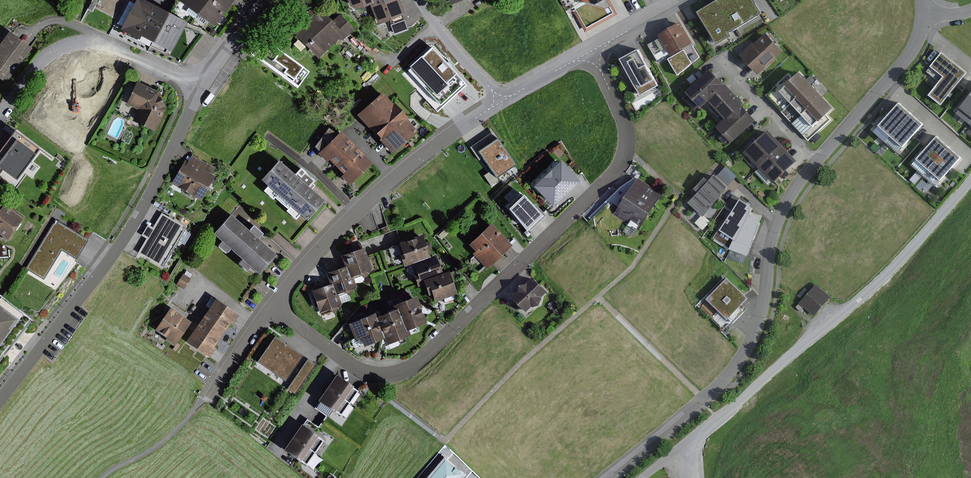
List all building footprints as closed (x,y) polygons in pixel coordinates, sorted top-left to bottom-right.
[(145,0),(137,0),(135,4),(130,1),(118,24),(122,26),(120,30),(139,40),(141,35),(154,42),(170,13),(145,0)] [(204,0),(176,0),(188,9),(185,13),(191,18),(204,0)] [(232,0),(204,0),(191,18),(202,26),(205,22),(213,27),(227,7),(228,8),(231,5),(229,4),(232,0)] [(371,0),(346,0),(348,6),(356,9),(369,5),(373,3),(371,0)] [(373,3),(369,5),(375,24),(402,15),(397,0),(371,0),(373,3)] [(574,0),(604,9),(608,7),(611,13),(585,28),(575,10),(572,12),(584,32),(616,15),(608,0),(573,0),(574,0)] [(753,0),(716,0),(696,12),(716,45),(731,36),(729,33),(761,13),(753,0)] [(94,5),(90,2),(86,9),(91,11),(94,5)] [(304,24),(293,34),(316,58),(338,38),(340,40),(352,29),(339,14),(332,21),(320,8),(313,15),(309,10),(299,19),(304,24)] [(188,23),(170,13),(154,42),(172,52),(186,25),(188,23)] [(671,57),(691,45),(693,43),(680,22),(658,35),(659,38),(647,45),(653,55),(666,48),(671,57)] [(7,31),(0,41),(0,80),(5,83),(31,48),(7,31)] [(758,75),(783,51),(766,33),(753,44),(753,43),(739,56),(758,75)] [(409,67),(442,103),(467,81),(434,44),(409,67)] [(263,54),(254,47),(249,54),(296,88),(308,71),(293,60),(292,61),(271,45),(263,54)] [(355,52),(347,45),(340,52),(348,59),(355,52)] [(691,45),(671,57),(668,58),(678,76),(699,57),(691,45)] [(658,86),(637,49),(619,59),(640,96),(658,86)] [(967,73),(941,52),(925,71),(938,82),(927,95),(940,105),(967,73)] [(725,86),(710,70),(685,92),(687,94),(683,97),(695,111),(699,108),(700,108),(708,101),(712,105),(709,108),(718,117),(720,115),(725,119),(716,127),(719,130),(715,134),(726,145),(730,142),(731,143),(756,120),(741,104),(725,86)] [(782,111),(810,84),(799,72),(789,73),(766,95),(782,111)] [(699,79),(694,74),(686,81),(691,86),(699,79)] [(161,92),(138,82),(128,102),(140,108),(134,120),(155,130),(166,108),(161,92)] [(782,111),(791,123),(821,96),(810,84),(782,111)] [(379,92),(354,115),(367,129),(392,106),(379,92)] [(959,108),(960,108),(956,114),(968,124),(970,121),(970,93),(959,108)] [(336,100),(328,95),(321,105),(329,111),(336,100)] [(833,108),(821,96),(791,123),(808,141),(832,120),(833,108)] [(883,142),(909,113),(898,103),(872,133),(883,142)] [(393,105),(392,106),(367,129),(378,140),(403,118),(404,117),(393,105)] [(896,154),(922,124),(909,113),(883,142),(896,154)] [(403,118),(378,140),(390,154),(415,131),(403,118)] [(38,149),(12,130),(0,147),(0,170),(15,181),(38,149)] [(496,130),(473,145),(498,180),(520,165),(496,130)] [(759,168),(783,146),(767,130),(743,152),(746,155),(743,157),(750,164),(752,161),(759,168)] [(335,167),(354,148),(339,132),(317,154),(325,163),(328,160),(335,167)] [(822,137),(817,133),(810,140),(815,144),(822,137)] [(921,175),(947,147),(935,136),(910,165),(921,175)] [(797,161),(783,146),(759,168),(755,172),(768,186),(771,182),(773,184),(797,161)] [(934,187),(959,157),(947,147),(921,175),(934,187)] [(370,163),(354,148),(335,167),(341,174),(339,177),(348,185),(370,163)] [(187,162),(184,160),(170,183),(198,200),(213,176),(210,175),(215,168),(206,162),(205,164),(191,155),(187,162)] [(583,180),(563,158),(535,185),(556,206),(583,180)] [(292,174),(276,160),(259,180),(266,186),(261,191),(271,200),(273,197),(286,209),(284,211),(293,219),(297,215),(305,221),(322,201),(306,187),(311,181),(297,168),(292,174)] [(716,177),(714,175),(708,181),(704,178),(694,189),(698,192),(688,203),(702,216),(729,187),(727,186),(736,176),(726,167),(716,177)] [(663,194),(638,178),(614,214),(628,223),(623,231),(632,237),(637,229),(639,230),(663,194)] [(526,193),(510,207),(532,230),(547,216),(526,193)] [(753,207),(732,194),(724,206),(732,210),(720,229),(718,228),(712,238),(729,248),(733,240),(736,241),(750,213),(753,207)] [(24,217),(3,202),(0,206),(0,236),(2,237),(2,239),(5,241),(9,240),(12,236),(11,234),(24,217)] [(162,267),(185,228),(160,213),(152,227),(147,225),(141,236),(145,238),(136,253),(156,265),(157,264),(162,267)] [(762,217),(750,213),(736,241),(733,240),(729,248),(728,249),(730,250),(727,258),(743,264),(746,256),(748,257),(762,217)] [(246,231),(228,215),(210,234),(219,241),(215,246),(224,253),(227,249),(239,260),(235,264),(245,272),(248,268),(256,275),(274,255),(255,239),(260,234),(250,225),(246,231)] [(709,223),(702,216),(695,223),(703,230),(709,223)] [(86,239),(53,219),(23,269),(43,281),(61,251),(74,259),(86,239)] [(511,245),(489,223),(467,245),(474,251),(471,254),(486,269),(511,245)] [(448,234),(444,229),(437,235),(442,240),(448,234)] [(423,242),(420,234),(413,237),(414,238),(405,241),(404,240),(397,242),(398,245),(387,249),(391,258),(401,254),(402,259),(400,260),(402,267),(405,265),(411,263),(429,257),(428,256),(426,249),(430,247),(428,241),(423,242)] [(362,248),(339,256),(343,267),(344,266),(348,278),(351,277),(352,278),(353,283),(363,279),(362,278),(370,269),(369,268),(362,248)] [(434,254),(428,256),(429,257),(411,263),(405,265),(409,275),(412,274),(416,287),(419,286),(422,284),(421,280),(441,273),(434,254)] [(343,267),(324,274),(328,284),(330,284),(334,295),(336,294),(339,303),(349,299),(347,295),(355,286),(354,285),(353,283),(352,278),(351,277),(348,278),(344,266),(343,267)] [(183,290),(190,278),(189,278),(191,274),(186,271),(183,274),(182,274),(175,285),(183,290)] [(422,284),(419,286),(420,289),(423,287),(427,296),(430,295),(433,302),(442,299),(443,302),(455,298),(453,295),(455,294),(450,281),(453,280),(450,272),(447,273),(447,271),(441,273),(421,280),(422,284)] [(547,292),(532,277),(526,284),(520,286),(518,291),(512,298),(526,312),(532,307),(533,308),(539,305),(542,299),(541,298),(547,292)] [(748,298),(727,278),(726,279),(724,277),(706,295),(708,297),(706,299),(728,319),(748,298)] [(340,304),(339,303),(336,294),(334,295),(330,284),(328,284),(310,291),(318,313),(319,312),(322,320),(335,315),(333,311),(340,304)] [(831,297),(816,284),(811,290),(806,286),(798,295),(803,299),(799,303),(814,316),(831,297)] [(404,332),(407,331),(425,323),(419,307),(420,307),(418,301),(417,302),(414,296),(390,306),(392,310),(395,309),(404,332)] [(230,325),(237,315),(211,297),(205,305),(208,308),(199,323),(220,336),(228,324),(230,325)] [(557,306),(552,301),(547,307),(553,312),(557,306)] [(715,312),(705,302),(701,306),(712,315),(715,312)] [(16,320),(0,308),(0,342),(16,320)] [(173,346),(189,322),(168,308),(153,330),(164,338),(163,339),(173,346)] [(374,318),(383,339),(385,345),(387,345),(388,349),(397,345),(396,341),(409,336),(407,331),(404,332),(395,309),(392,310),(375,318),(374,318)] [(373,313),(347,324),(353,338),(350,340),(353,347),(361,344),(362,347),(383,339),(374,318),(375,318),(373,313)] [(212,347),(220,336),(199,323),(187,341),(209,356),(214,348),(212,347)] [(283,381),(301,355),(273,336),(255,362),(283,381)] [(315,364),(307,359),(286,389),(294,394),(315,364)] [(333,375),(325,388),(348,404),(356,391),(333,375)] [(348,404),(325,388),(316,401),(318,402),(314,408),(328,417),(331,412),(332,413),(333,412),(339,416),(348,404)] [(298,425),(289,437),(313,452),(321,440),(298,425)] [(313,452),(289,437),(280,450),(298,462),(298,461),(305,465),(313,452)] [(442,457),(424,477),(460,477),(463,474),(442,457)]
